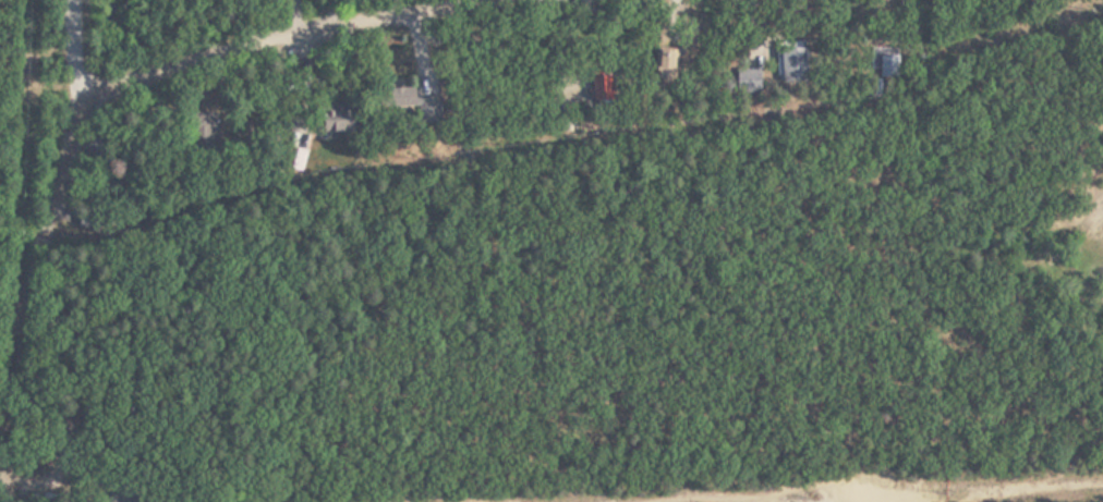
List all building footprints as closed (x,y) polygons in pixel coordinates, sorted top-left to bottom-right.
[(805,83),(805,43),(779,43),(779,83),(805,83)] [(761,70),(739,70),(739,93),(761,93),(761,70)] [(593,77),(593,106),(612,106),(612,77),(593,77)] [(414,88),(386,88),(386,108),(414,108),(414,88)] [(418,122),(441,122),(441,97),(418,97),(418,122)] [(320,105),(319,135),(353,135),(353,106),(320,105)]
